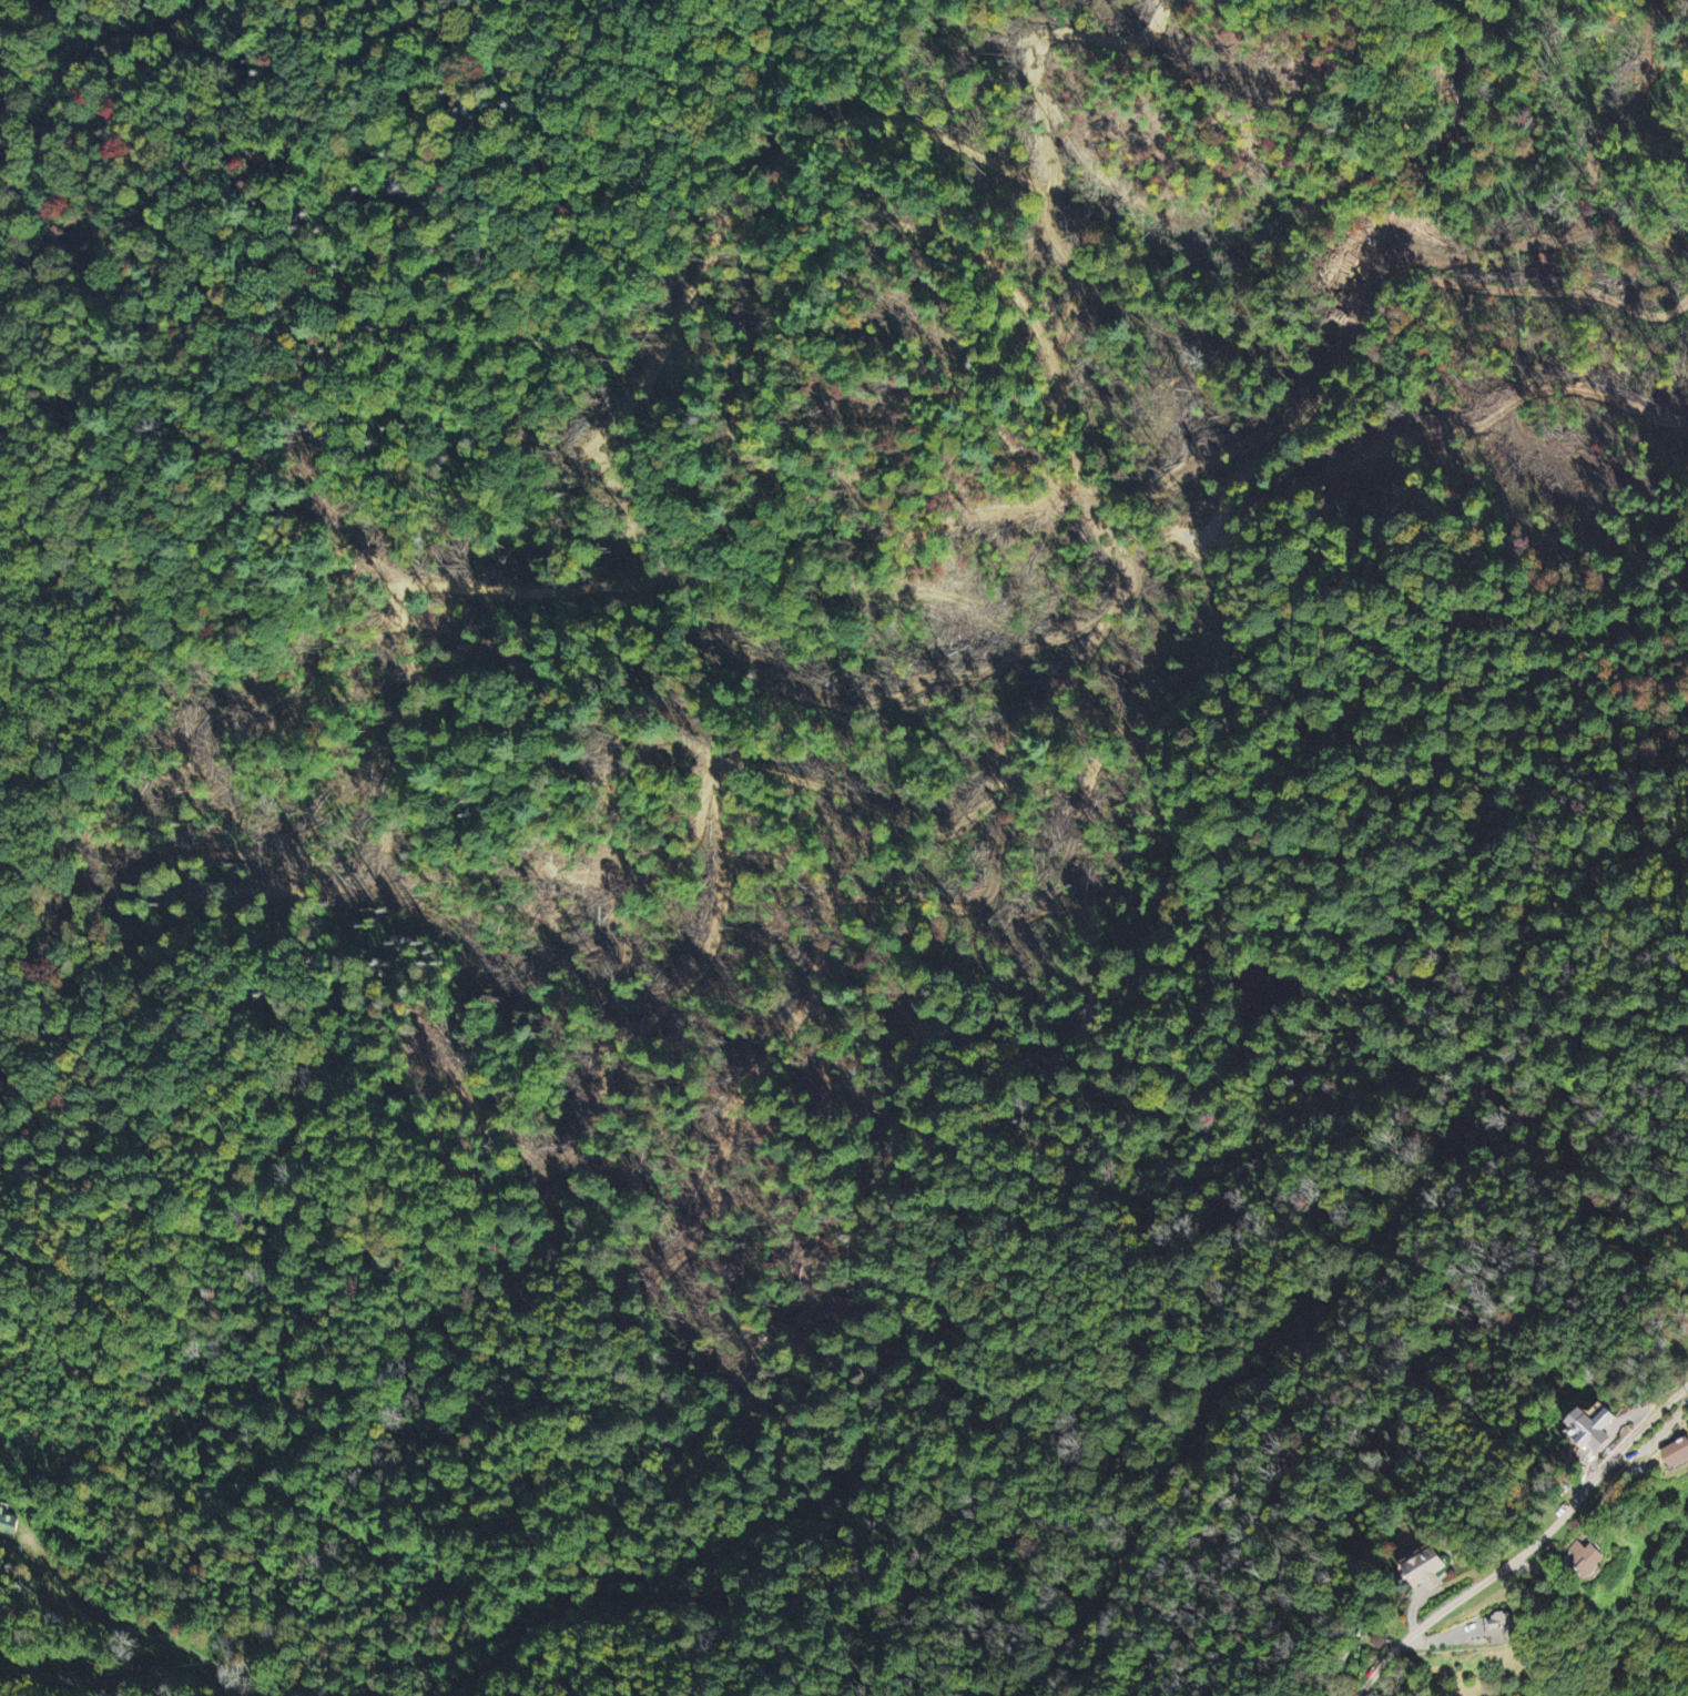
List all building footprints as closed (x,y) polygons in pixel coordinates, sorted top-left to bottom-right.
[(1612,1419),(1599,1407),(1585,1422),(1593,1429),(1590,1432),(1613,1453),(1628,1437),(1620,1430),(1635,1415),(1624,1405),(1612,1419)] [(16,1537),(22,1519),(5,1513),(6,1508),(0,1506),(0,1532),(16,1537)] [(1607,1543),(1602,1548),(1592,1539),(1581,1551),(1607,1575),(1623,1558),(1607,1543)] [(1448,1573),(1460,1566),(1448,1546),(1414,1567),(1427,1588),(1438,1581),(1444,1590),(1455,1584),(1448,1573)] [(1497,1618),(1502,1642),(1507,1641),(1508,1646),(1530,1641),(1524,1612),(1497,1618)]
